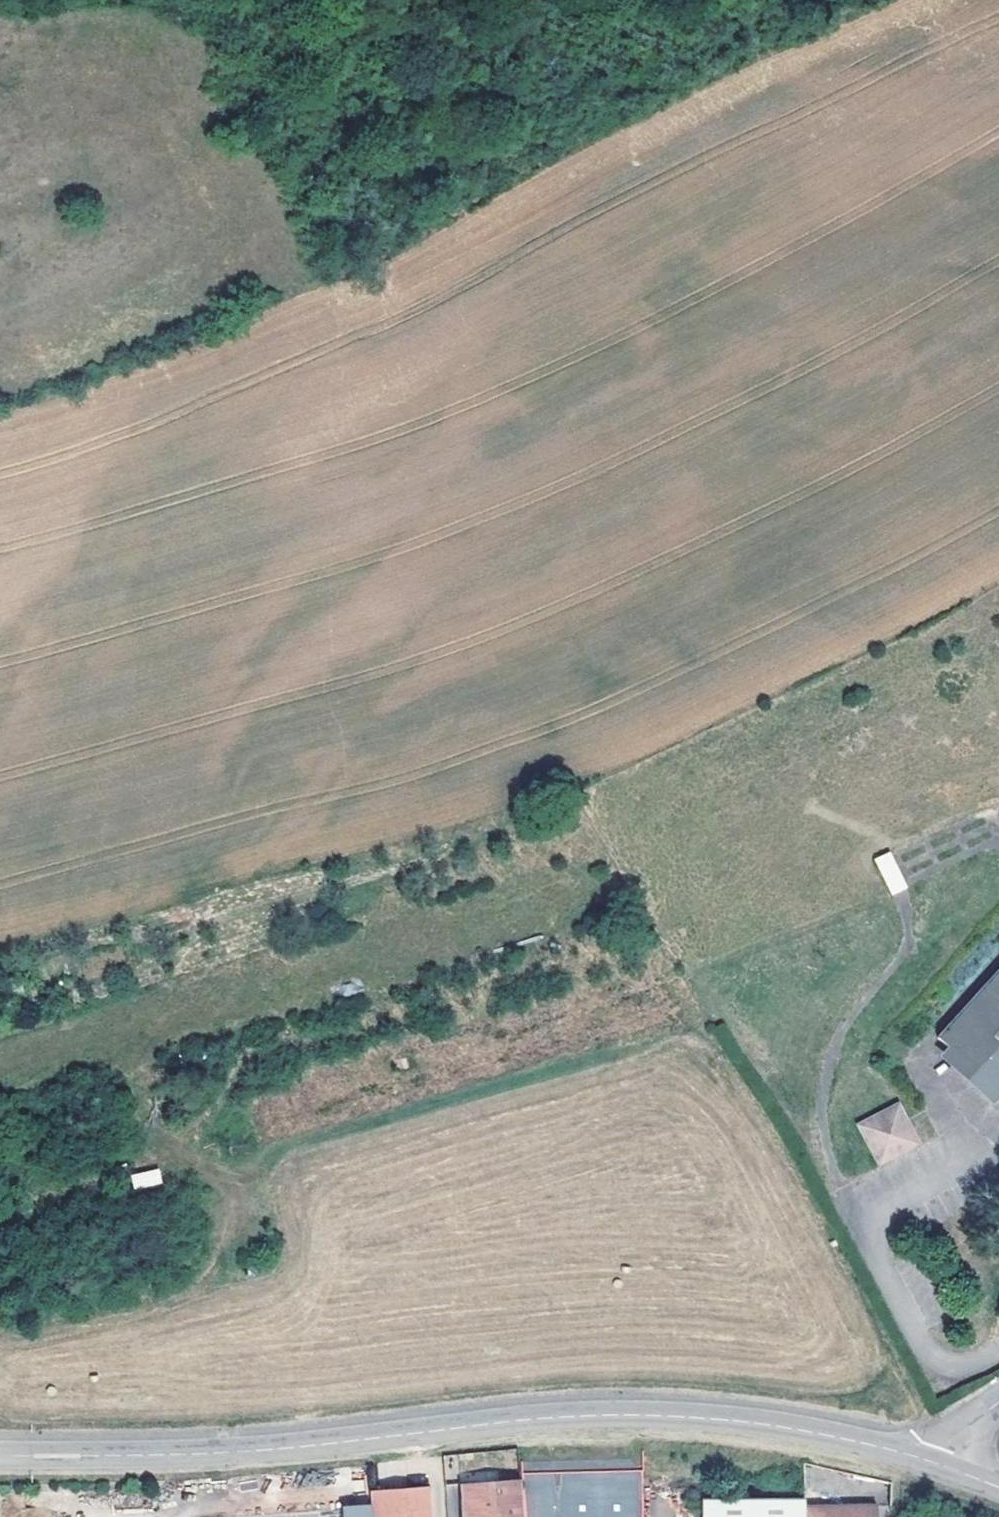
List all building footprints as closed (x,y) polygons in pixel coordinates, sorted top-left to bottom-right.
[(883,878),(897,871),(890,854),(876,860),(883,878)] [(904,888),(897,871),(883,878),(889,894),(904,888)] [(926,1019),(998,1083),(998,939),(926,1019)] [(901,1113),(885,1079),(851,1092),(866,1127),(901,1113)] [(159,1168),(129,1175),(133,1190),(162,1183),(159,1168)] [(522,1516),(644,1516),(644,1469),(521,1473),(521,1478),(522,1516)] [(521,1478),(462,1480),(464,1516),(522,1516),(521,1478)] [(370,1485),(372,1516),(431,1516),(430,1482),(370,1485)] [(809,1501),(809,1496),(708,1494),(708,1516),(809,1516),(809,1501)] [(371,1501),(344,1502),(345,1516),(372,1516),(371,1501)] [(809,1516),(885,1516),(886,1504),(809,1501),(809,1516)]
